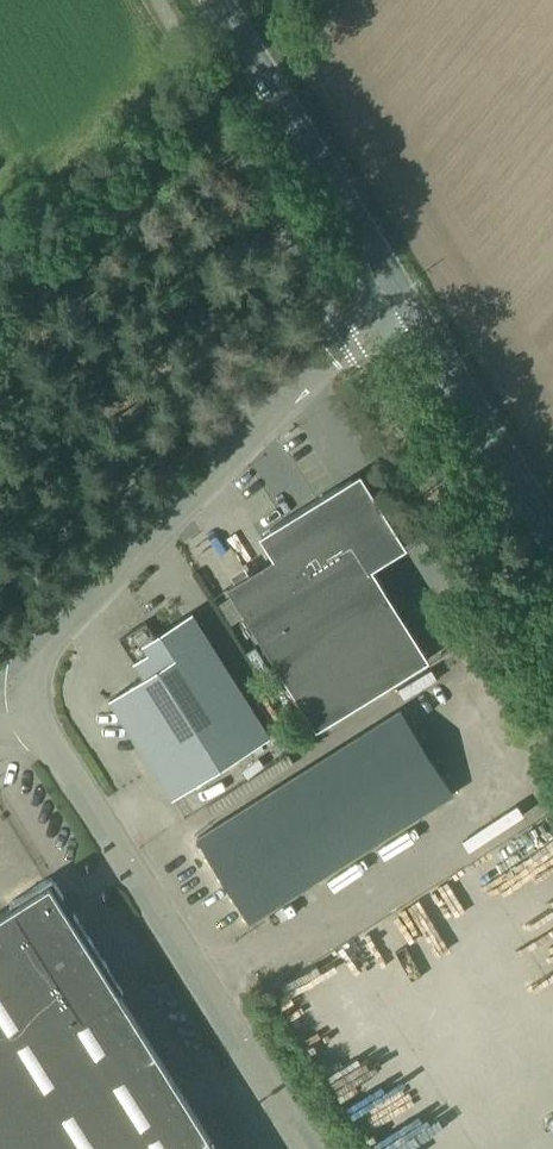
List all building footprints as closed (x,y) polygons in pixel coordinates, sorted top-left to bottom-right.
[(230,585),(319,728),(427,661),(370,570),(397,554),(368,508),(354,517),(336,488),(262,534),(276,556),(230,585)] [(229,598),(220,604),(218,605),(231,624),(232,624),(242,617),(229,598)] [(108,699),(171,799),(268,738),(238,690),(229,674),(191,614),(172,626),(175,631),(157,642),(145,623),(119,639),(143,677),(108,699)] [(247,684),(237,669),(229,674),(238,690),(247,684)] [(276,738),(286,732),(255,683),(245,690),(276,738)] [(196,838),(248,921),(450,795),(399,712),(196,838)] [(104,972),(108,970),(50,878),(9,904),(10,906),(0,913),(0,1148),(215,1148),(104,972)]
